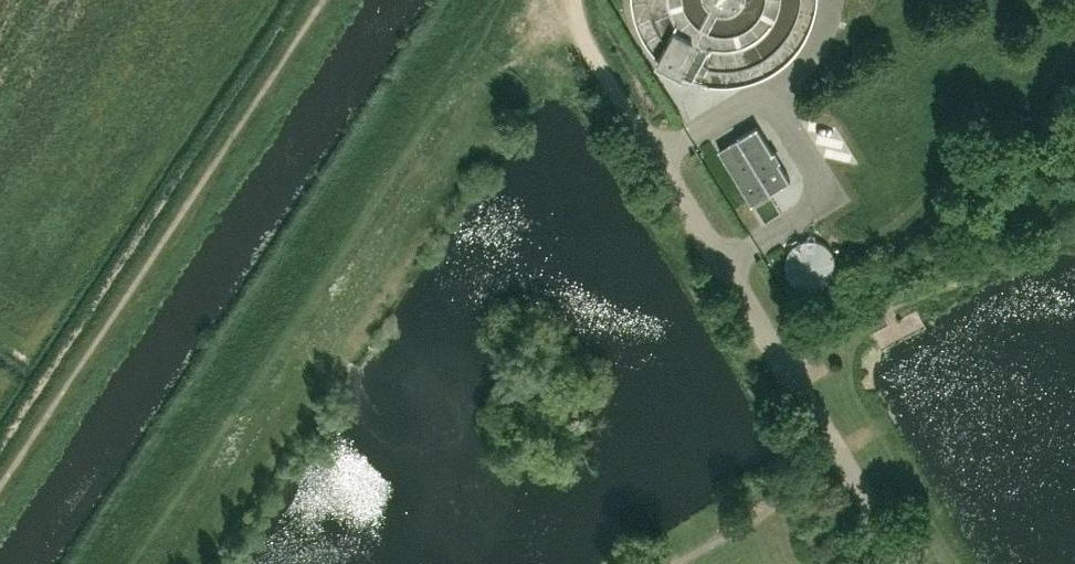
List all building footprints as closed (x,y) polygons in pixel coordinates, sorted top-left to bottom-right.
[(753,203),(770,192),(771,193),(791,181),(758,126),(738,138),(738,139),(720,150),(753,203)] [(821,242),(816,240),(810,240),(806,241),(802,242),(798,244),(793,248),(790,253),(787,257),(786,263),(786,268),(787,273),(789,279),(792,282),(796,286),(800,289),(806,291),(810,292),(815,292),(820,291),(824,289),(829,286),(833,282),(835,279),(837,275),(838,269),(838,265),(838,261),(836,256),(834,253),(832,249),(829,246),(825,244),(821,242)]
